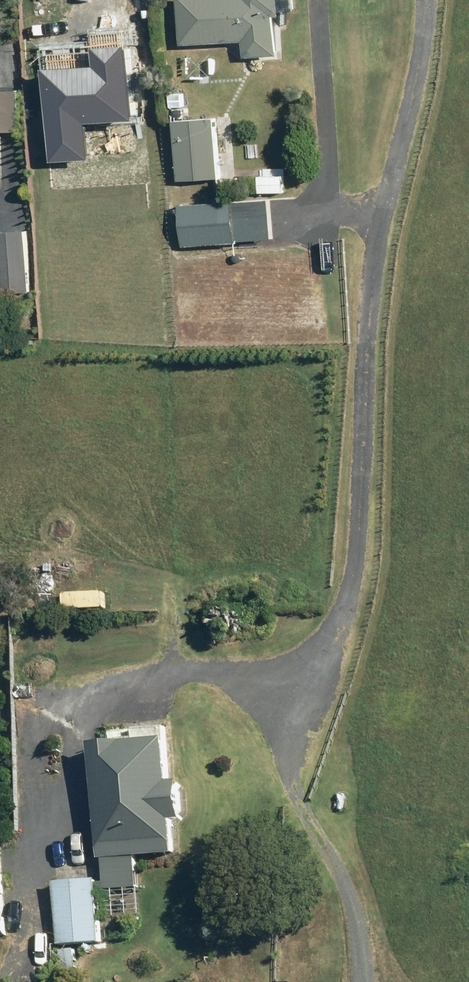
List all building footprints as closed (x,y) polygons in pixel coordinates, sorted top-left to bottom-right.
[(248,52),(284,50),(282,6),(289,6),(288,0),(183,0),(184,39),(247,36),(248,52)] [(176,89),(177,102),(188,102),(187,89),(176,89)] [(177,113),(180,175),(223,173),(219,111),(177,113)] [(262,170),(262,188),(284,188),(284,170),(262,170)] [(184,199),(187,240),(241,237),(241,235),(277,233),(274,193),(184,199)] [(0,226),(4,289),(33,287),(29,224),(0,226)] [(221,699),(228,706),(233,701),(226,694),(221,699)] [(106,854),(108,886),(141,884),(140,852),(180,848),(178,814),(190,813),(187,774),(177,774),(174,731),(98,736),(104,854),(106,854)] [(57,878),(62,941),(104,939),(100,875),(57,878)]
